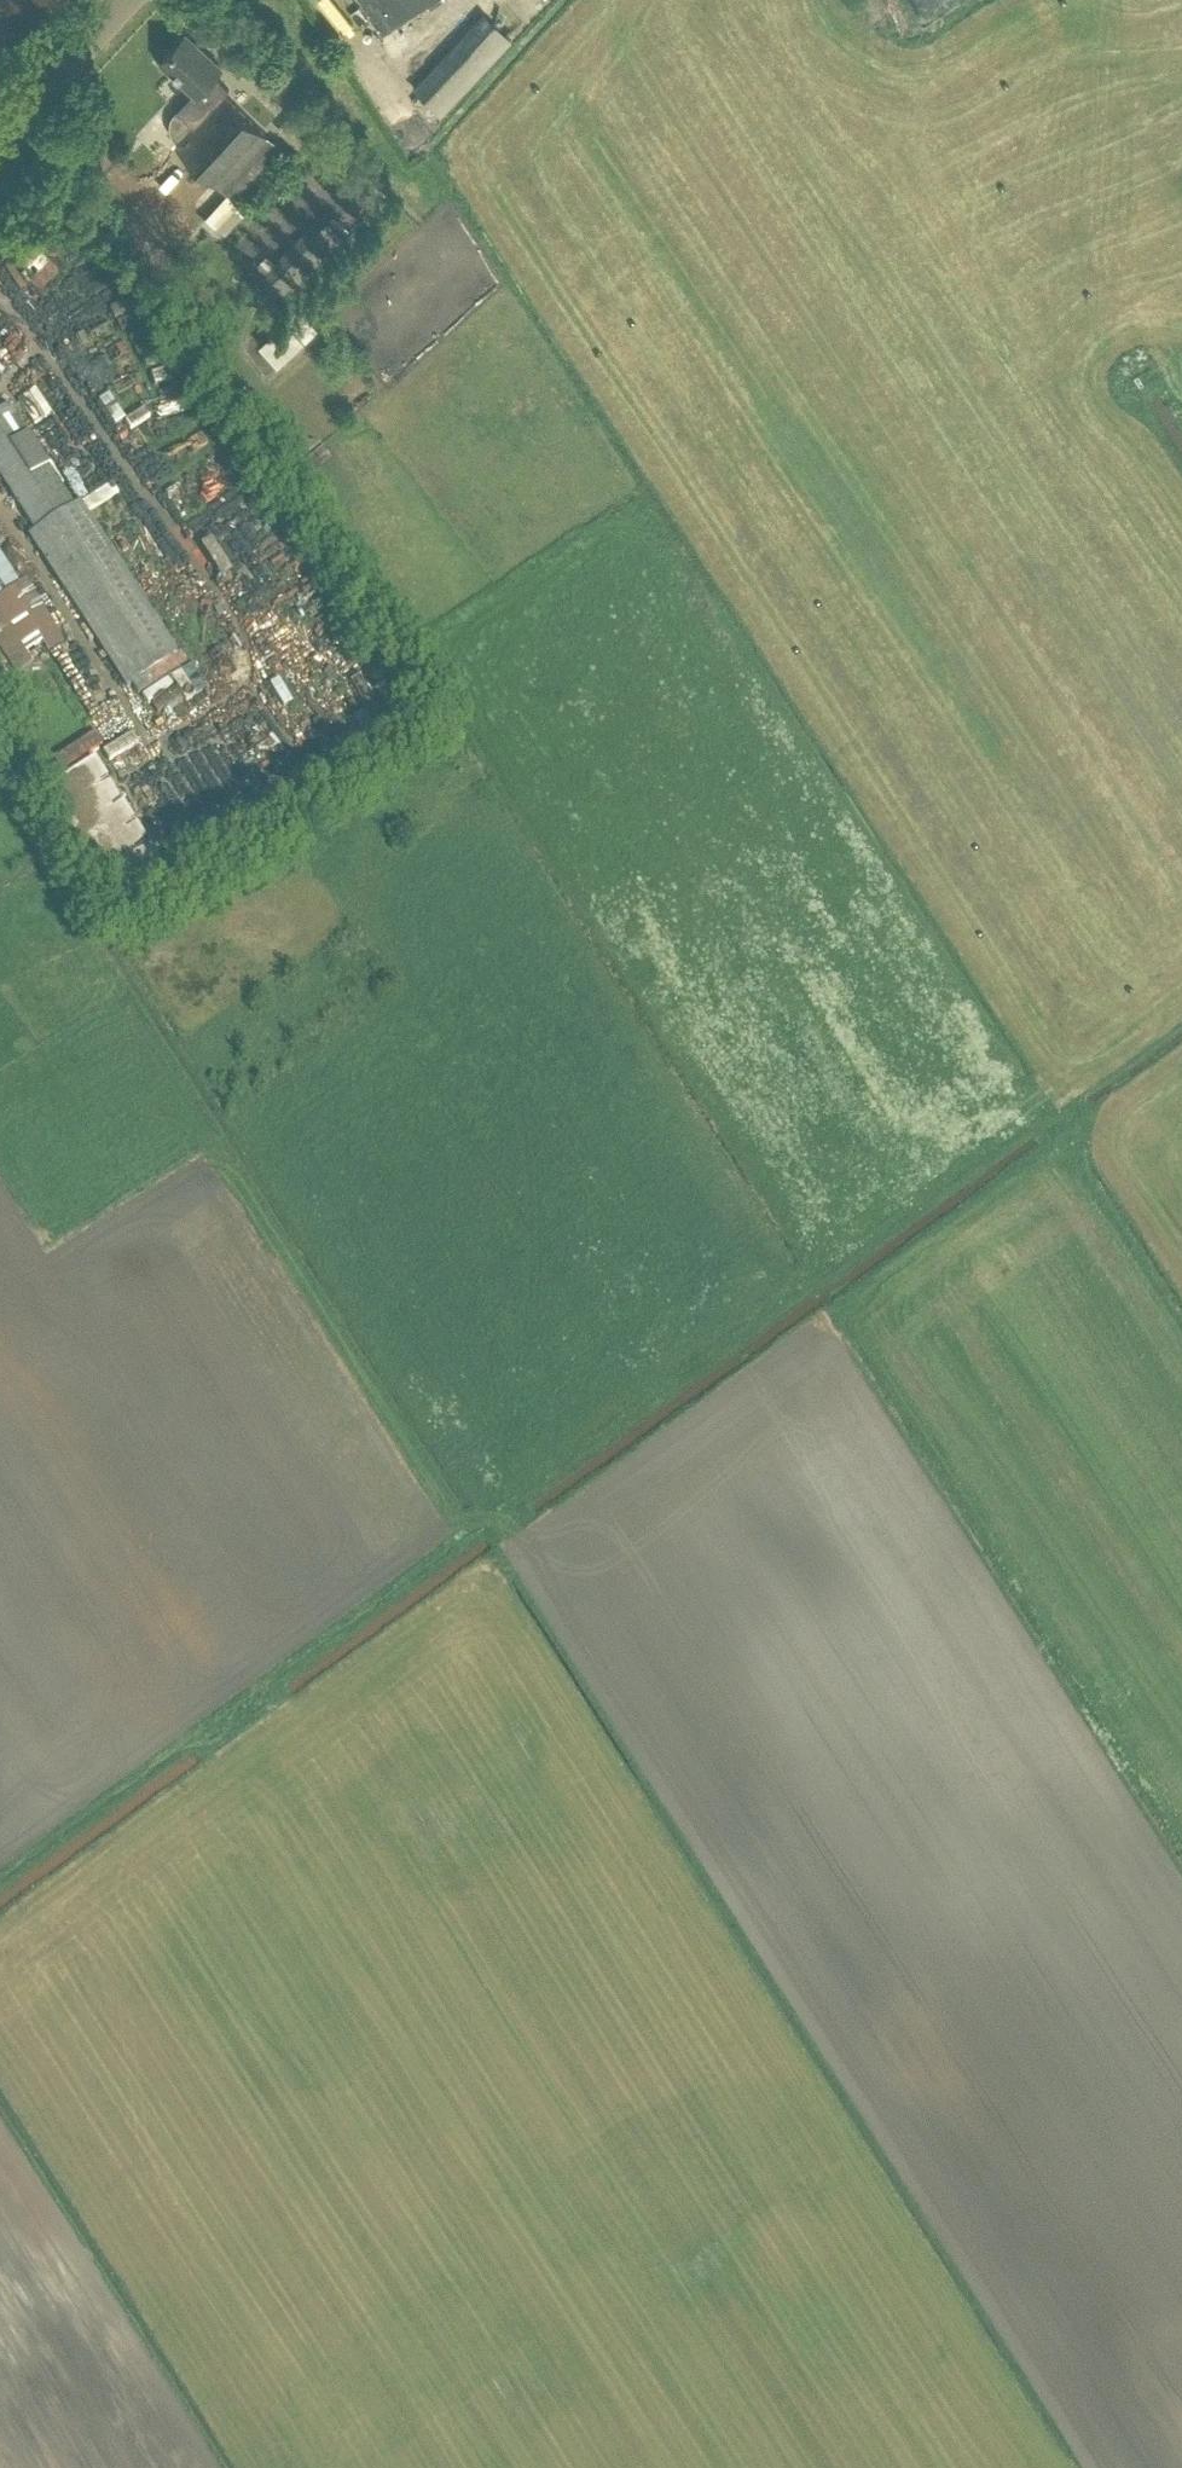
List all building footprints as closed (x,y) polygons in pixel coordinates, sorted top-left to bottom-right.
[(384,34),(437,0),(362,0),(384,34)] [(451,121),(523,44),(497,20),(425,96),(451,121)] [(269,134),(226,93),(231,88),(216,74),(224,65),(188,32),(162,60),(196,91),(179,109),(195,124),(177,144),(222,185),(229,178),(245,193),(286,148),(270,133),(269,134)] [(227,189),(203,217),(222,234),(246,206),(227,189)] [(40,291),(57,272),(40,257),(58,237),(40,221),(5,259),(40,291)] [(281,299),(334,244),(312,223),(259,278),(281,299)] [(300,305),(259,340),(278,362),(319,326),(300,305)] [(8,408),(0,413),(0,479),(36,535),(29,539),(127,690),(178,657),(81,506),(74,510),(8,408)] [(31,579),(0,593),(0,650),(11,672),(34,661),(31,653),(44,647),(47,653),(63,646),(31,579)] [(80,761),(102,744),(91,731),(54,762),(61,770),(76,757),(80,761)] [(96,758),(72,772),(110,836),(133,823),(96,758)]
